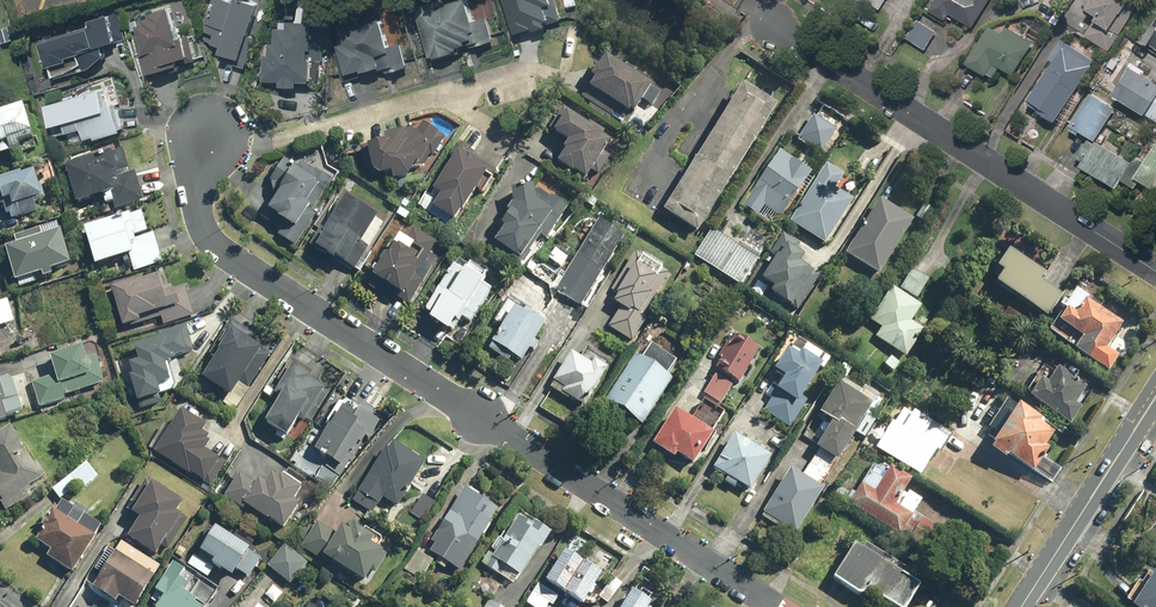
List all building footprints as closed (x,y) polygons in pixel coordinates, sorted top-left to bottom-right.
[(246,36),(256,3),(245,0),(235,0),(235,1),(229,0),(215,0),(206,33),(213,35),(210,43),(220,45),(218,53),(235,58),(234,63),(245,67),(253,38),(246,36)] [(454,53),(452,48),(463,45),(462,40),(469,39),(470,43),(478,41),(479,44),(493,41),(487,16),(470,20),(465,0),(449,0),(418,7),(430,58),(454,53)] [(515,34),(561,21),(555,0),(505,0),(515,34)] [(861,2),(879,12),(886,0),(863,0),(861,2)] [(947,21),(951,14),(973,27),(988,2),(990,0),(936,0),(930,11),(947,21)] [(1085,9),(1098,17),(1086,36),(1111,51),(1128,22),(1118,16),(1122,11),(1116,7),(1120,0),(1085,0),(1085,9)] [(406,68),(404,60),(400,38),(402,38),(396,8),(392,8),(334,20),(345,72),(378,65),(378,69),(390,67),(390,71),(406,68)] [(149,14),(150,19),(136,23),(135,21),(130,22),(132,32),(137,30),(147,75),(174,69),(196,64),(190,35),(176,38),(170,9),(149,14)] [(95,66),(105,56),(103,47),(127,41),(122,23),(111,26),(108,16),(88,22),(91,31),(40,45),(49,78),(95,66)] [(1052,27),(1037,18),(1027,35),(1042,44),(1052,27)] [(307,49),(310,50),(311,29),(302,29),(303,22),(287,21),(287,28),(276,28),(275,43),(269,43),(269,56),(264,55),(263,79),(279,80),(279,87),(296,87),(296,81),(308,82),(309,59),(307,59),(307,49)] [(936,32),(916,21),(905,40),(925,51),(936,32)] [(0,28),(0,42),(1,46),(14,41),(9,25),(0,28)] [(1006,26),(1001,34),(989,26),(967,63),(993,78),(999,67),(1014,76),(1034,42),(1006,26)] [(1153,27),(1144,42),(1155,49),(1155,29),(1153,27)] [(1056,123),(1058,120),(1066,125),(1087,90),(1079,85),(1094,60),(1061,39),(1048,60),(1052,62),(1030,99),(1044,108),(1040,114),(1056,123)] [(623,71),(624,69),(604,56),(590,79),(593,81),(587,89),(630,115),(648,86),(623,71)] [(669,81),(640,62),(635,68),(665,87),(669,81)] [(1133,66),(1113,98),(1155,124),(1155,80),(1133,66)] [(773,108),(739,87),(662,212),(696,233),(773,108)] [(114,103),(105,106),(100,91),(44,107),(53,137),(68,132),(72,147),(95,141),(122,133),(114,103)] [(1069,129),(1078,135),(1080,132),(1095,142),(1116,109),(1092,94),(1069,129)] [(548,130),(567,142),(554,163),(584,182),(608,143),(599,138),(603,132),(562,107),(548,130)] [(0,118),(0,151),(32,140),(23,110),(0,118)] [(835,131),(811,116),(796,140),(820,155),(835,131)] [(413,164),(416,166),(423,155),(430,160),(443,138),(436,134),(435,135),(420,125),(414,134),(411,134),(410,130),(383,135),(385,143),(364,147),(369,170),(377,176),(388,174),(389,181),(404,179),(413,164)] [(1145,161),(1135,155),(1130,163),(1096,142),(1094,145),(1087,141),(1077,158),(1083,162),(1080,167),(1116,190),(1121,181),(1134,189),(1140,180),(1155,190),(1155,144),(1145,161)] [(468,156),(471,152),(461,146),(431,192),(438,196),(430,207),(453,222),(473,189),(482,194),(495,173),(468,156)] [(741,206),(758,217),(763,209),(778,219),(810,172),(778,151),(741,206)] [(135,173),(129,174),(123,153),(64,168),(74,207),(112,197),(115,210),(128,207),(142,203),(135,173)] [(277,196),(262,220),(282,233),(279,237),(287,243),(293,246),(314,214),(310,211),(329,181),(299,161),(295,167),(283,159),(269,181),(274,184),(269,191),(277,196)] [(833,192),(841,178),(823,167),(788,224),(824,246),(851,202),(833,192)] [(32,215),(36,215),(34,205),(44,202),(40,185),(36,186),(33,175),(22,177),(21,172),(0,178),(0,209),(3,209),(5,217),(8,216),(9,221),(32,215)] [(489,244),(516,261),(533,233),(544,240),(564,209),(527,185),(508,191),(509,203),(496,224),(500,227),(489,244)] [(358,246),(374,219),(337,197),(308,245),(353,272),(366,250),(358,246)] [(912,222),(879,201),(845,254),(878,275),(912,222)] [(933,209),(924,203),(915,219),(924,224),(933,209)] [(92,269),(129,258),(133,271),(161,263),(153,235),(147,237),(141,215),(82,232),(92,269)] [(621,238),(595,223),(555,291),(581,306),(621,238)] [(12,284),(39,277),(40,283),(51,280),(49,275),(67,271),(57,228),(36,233),(39,242),(4,250),(12,284)] [(756,260),(710,230),(692,257),(738,287),(756,260)] [(422,284),(413,278),(433,246),(410,231),(401,245),(393,239),(368,277),(400,297),(398,300),(407,306),(422,284)] [(792,254),(798,244),(783,235),(773,251),(776,253),(759,281),(771,289),(768,295),(790,308),(811,275),(797,266),(801,259),(792,254)] [(994,286),(1027,307),(1046,319),(1061,295),(1043,283),(1047,276),(1007,250),(996,269),(1002,273),(994,286)] [(609,303),(618,308),(606,329),(629,343),(642,319),(637,316),(642,306),(648,309),(667,277),(639,260),(634,270),(630,268),(609,303)] [(426,322),(444,333),(451,322),(454,323),(457,318),(468,324),(489,291),(481,286),(485,279),(467,268),(462,276),(449,268),(422,312),(429,316),(426,322)] [(929,278),(912,268),(900,289),(918,299),(929,278)] [(162,290),(158,277),(109,290),(122,336),(192,317),(183,284),(162,290)] [(883,292),(874,287),(865,301),(874,306),(883,292)] [(909,323),(919,308),(891,289),(870,321),(881,328),(874,338),(904,358),(922,332),(909,323)] [(1120,324),(1085,301),(1087,297),(1075,290),(1068,300),(1066,298),(1059,309),(1063,311),(1056,323),(1080,339),(1073,350),(1095,364),(1120,324)] [(0,302),(0,328),(14,323),(7,300),(0,302)] [(1020,316),(1006,308),(1000,317),(1014,325),(1020,316)] [(520,363),(528,350),(532,353),(538,344),(533,341),(537,336),(543,325),(534,319),(532,322),(512,309),(487,350),(507,362),(510,357),(520,363)] [(198,380),(228,399),(239,381),(249,387),(269,355),(249,342),(253,334),(229,319),(209,352),(213,355),(198,380)] [(131,348),(134,361),(128,363),(131,377),(126,378),(132,404),(157,398),(155,387),(168,384),(163,365),(169,363),(168,359),(190,353),(184,328),(158,335),(160,341),(131,348)] [(714,371),(717,372),(704,396),(720,404),(732,381),(738,384),(756,351),(732,338),(714,371)] [(784,352),(772,372),(784,379),(764,411),(790,427),(806,399),(801,396),(825,356),(807,345),(801,355),(799,354),(796,359),(784,352)] [(649,347),(639,362),(632,358),(604,404),(641,427),(670,380),(664,377),(674,362),(649,347)] [(38,408),(60,402),(65,401),(61,386),(87,379),(89,388),(103,385),(96,358),(82,362),(80,352),(49,360),(54,378),(32,383),(38,408)] [(569,354),(551,383),(563,390),(560,394),(582,408),(595,387),(607,368),(592,358),(587,365),(569,354)] [(900,364),(890,356),(882,366),(893,374),(900,364)] [(263,426),(285,439),(295,423),(300,426),(315,402),(320,405),(327,392),(286,367),(270,393),(279,399),(263,426)] [(1074,404),(1086,387),(1057,368),(1045,385),(1038,381),(1027,398),(1069,426),(1081,408),(1074,404)] [(854,397),(857,393),(836,382),(818,416),(831,423),(815,452),(837,464),(869,405),(854,397)] [(0,385),(0,425),(6,424),(5,420),(33,412),(28,395),(5,401),(1,385),(0,385)] [(987,451),(1004,460),(1005,458),(1034,474),(1047,448),(1045,447),(1052,433),(1041,427),(1044,422),(1005,400),(989,431),(996,435),(987,451)] [(361,439),(367,443),(370,437),(380,420),(371,415),(373,410),(361,403),(352,418),(338,410),(311,455),(337,470),(346,455),(350,457),(361,439)] [(901,407),(876,449),(905,466),(903,469),(919,477),(935,450),(941,453),(951,436),(901,407)] [(650,445),(672,460),(674,456),(690,467),(711,436),(673,411),(650,445)] [(179,412),(169,428),(163,424),(148,449),(154,453),(153,454),(203,484),(217,461),(202,452),(209,441),(198,434),(202,426),(179,412)] [(32,466),(10,430),(0,436),(0,501),(5,510),(33,493),(29,487),(31,485),(44,477),(36,464),(32,466)] [(747,439),(745,444),(734,437),(713,471),(725,479),(723,482),(733,488),(736,485),(748,493),(763,469),(772,455),(747,439)] [(352,502),(372,514),(381,499),(396,509),(412,482),(422,464),(390,445),(386,452),(383,449),(352,502)] [(51,490),(59,500),(78,484),(82,489),(98,477),(85,462),(51,490)] [(857,484),(851,495),(840,489),(835,498),(854,510),(935,559),(949,537),(913,515),(922,500),(903,489),(908,481),(881,464),(876,472),(871,469),(861,486),(857,484)] [(759,517),(779,530),(781,527),(793,534),(821,492),(789,471),(759,517)] [(219,498),(239,511),(241,508),(282,533),(297,507),(291,503),(301,487),(281,476),(276,484),(267,478),(263,486),(254,481),(251,485),(233,475),(219,498)] [(141,487),(136,484),(129,495),(134,498),(131,503),(135,505),(129,514),(137,519),(124,540),(137,548),(154,559),(160,549),(165,552),(185,521),(174,514),(182,501),(146,478),(141,487)] [(481,520),(491,504),(464,488),(425,552),(459,573),(488,524),(481,520)] [(71,502),(69,507),(60,502),(53,512),(50,510),(40,527),(43,529),(36,542),(50,550),(45,558),(71,573),(99,525),(83,515),(86,510),(71,502)] [(538,552),(549,536),(518,516),(492,556),(487,553),(481,563),(490,569),(514,584),(536,550),(538,552)] [(386,556),(367,545),(371,539),(360,533),(364,528),(352,521),(345,532),(337,527),(334,533),(316,522),(301,546),(361,583),(373,563),(380,567),(386,556)] [(209,565),(229,579),(235,570),(247,579),(259,560),(212,529),(197,552),(211,562),(209,565)] [(586,555),(580,564),(577,562),(585,550),(573,542),(565,554),(563,553),(544,583),(580,606),(598,578),(605,567),(586,555)] [(113,554),(107,550),(94,572),(100,575),(91,591),(113,603),(116,598),(132,606),(134,606),(158,567),(118,544),(113,554)] [(307,564),(284,546),(267,568),(290,586),(307,564)] [(858,598),(862,592),(885,606),(906,606),(917,589),(852,546),(830,580),(858,598)] [(433,561),(416,551),(405,571),(421,580),(433,561)] [(212,569),(193,556),(186,566),(206,579),(212,569)] [(214,590),(170,564),(154,593),(162,598),(157,606),(205,606),(214,590)] [(1155,571),(1133,606),(1155,606),(1155,571)] [(622,585),(612,578),(601,595),(611,602),(622,585)] [(526,606),(545,606),(546,605),(550,606),(551,606),(558,595),(537,583),(524,606),(526,606)] [(629,593),(622,606),(646,606),(648,604),(629,593)]
